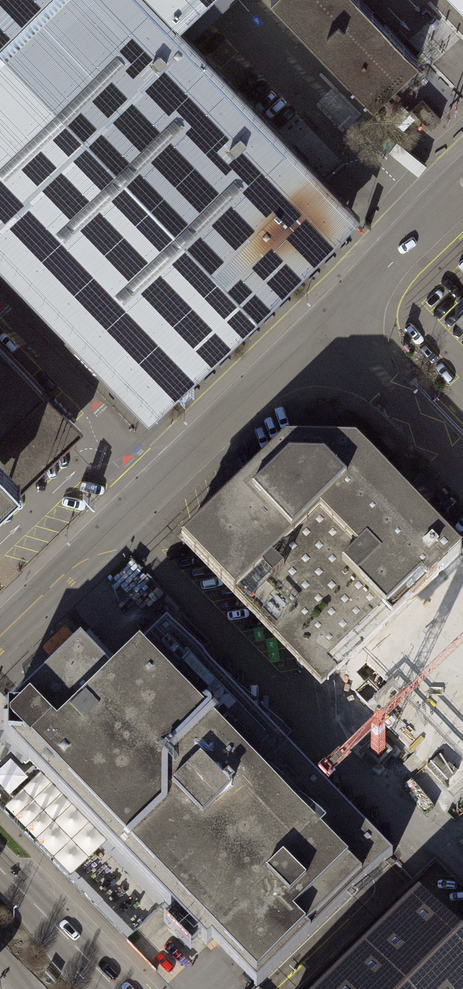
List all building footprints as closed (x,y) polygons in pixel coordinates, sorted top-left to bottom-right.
[(123,386),(150,414),(360,211),(346,197),(334,185),(178,25),(204,0),(0,0),(0,260),(123,386)] [(374,102),(420,58),(363,0),(275,0),(374,102)] [(442,119),(424,99),(414,108),(432,128),(442,119)] [(453,305),(462,316),(462,296),(453,305)] [(80,429),(0,346),(0,505),(80,429)] [(352,443),(280,441),(179,541),(317,685),(336,671),(445,786),(462,772),(462,559),(352,443)] [(366,875),(389,854),(162,622),(106,673),(75,641),(5,706),(3,737),(251,983),(366,875)] [(414,896),(317,988),(462,988),(462,946),(414,896)]
